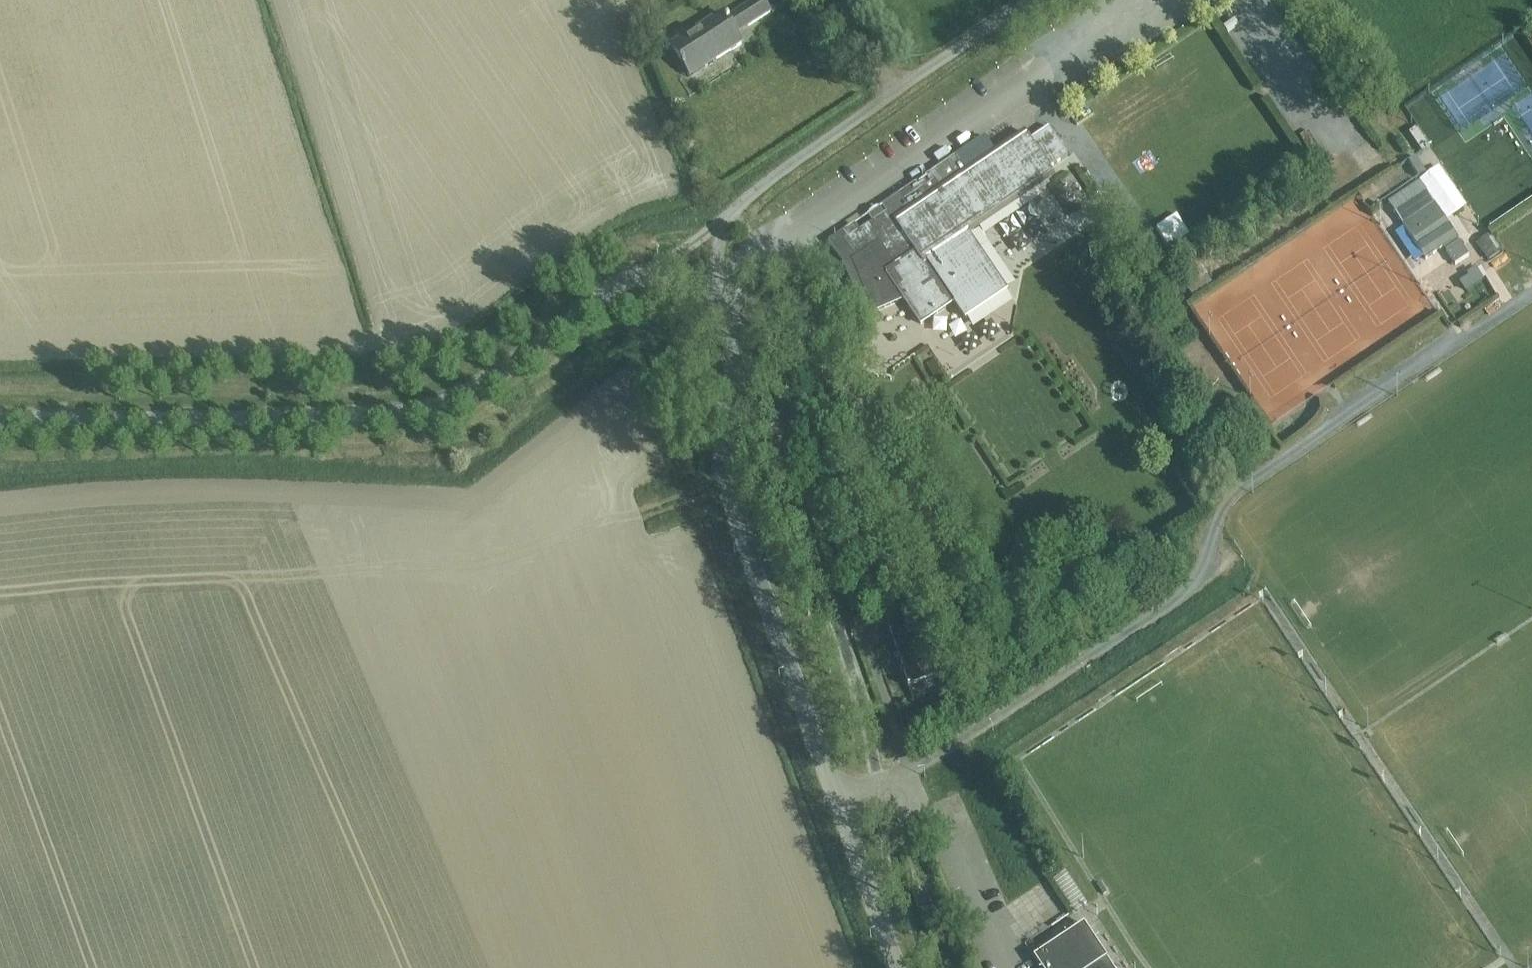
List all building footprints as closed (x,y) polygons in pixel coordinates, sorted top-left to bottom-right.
[(771,11),(764,0),(757,0),(727,20),(723,15),(672,48),(691,77),(742,44),(736,35),(771,11)] [(1354,118),(1344,122),(1353,141),(1363,136),(1354,118)] [(844,232),(829,242),(844,264),(851,282),(865,317),(904,300),(921,325),(954,302),(965,319),(1007,291),(967,232),(1034,188),(1029,181),(1048,169),(1068,156),(1049,128),(1030,141),(1025,133),(967,173),(956,156),(931,174),(916,183),(916,184),(883,206),(887,213),(848,239),(844,232)] [(1418,128),(1411,133),(1422,152),(1430,147),(1418,128)] [(1416,158),(1408,163),(1418,178),(1426,173),(1416,158)] [(1469,256),(1434,204),(1420,183),(1388,204),(1426,260),(1444,248),(1455,265),(1469,256)] [(1156,229),(1171,248),(1192,232),(1177,213),(1156,229)] [(1491,237),(1477,246),(1489,263),(1502,255),(1491,237)] [(1481,271),(1461,284),(1466,292),(1487,279),(1481,271)] [(917,615),(914,616),(909,602),(886,610),(891,623),(889,624),(894,636),(911,685),(939,675),(917,615)] [(914,712),(903,716),(907,727),(918,723),(914,712)] [(1034,958),(1041,967),(1113,967),(1085,925),(1034,958)]
